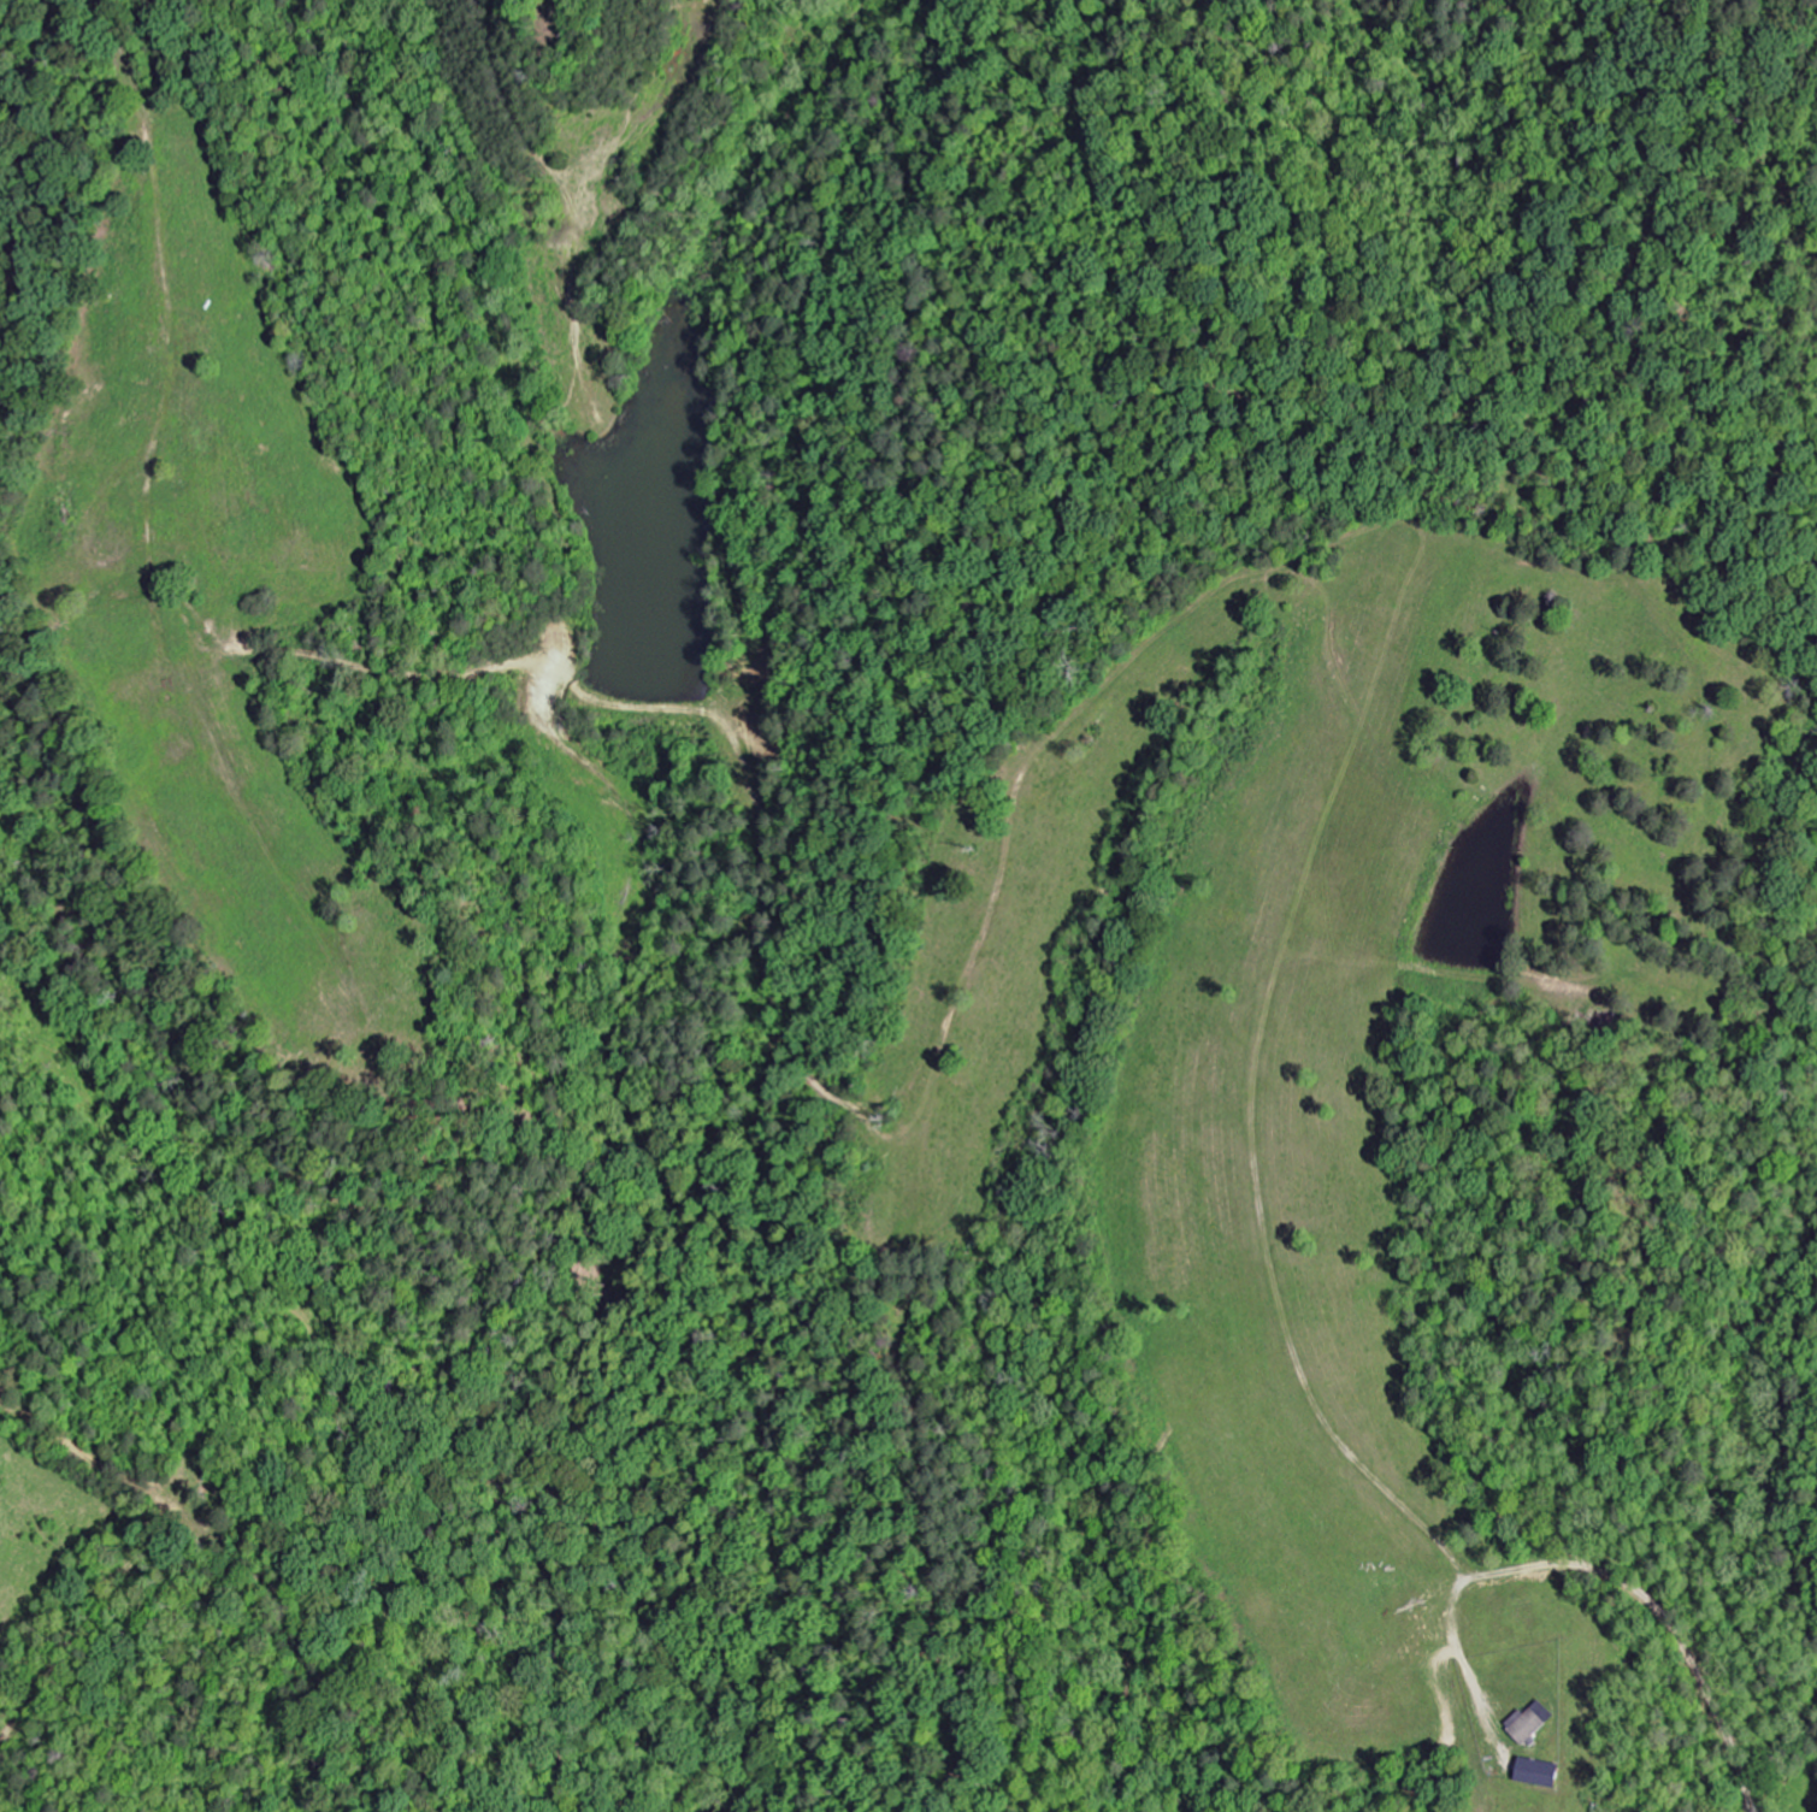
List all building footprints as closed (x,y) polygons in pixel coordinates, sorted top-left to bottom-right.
[(1550,1716),(1534,1701),(1505,1733),(1520,1747),(1550,1716)] [(1550,1790),(1556,1766),(1515,1757),(1510,1781),(1550,1790)]
